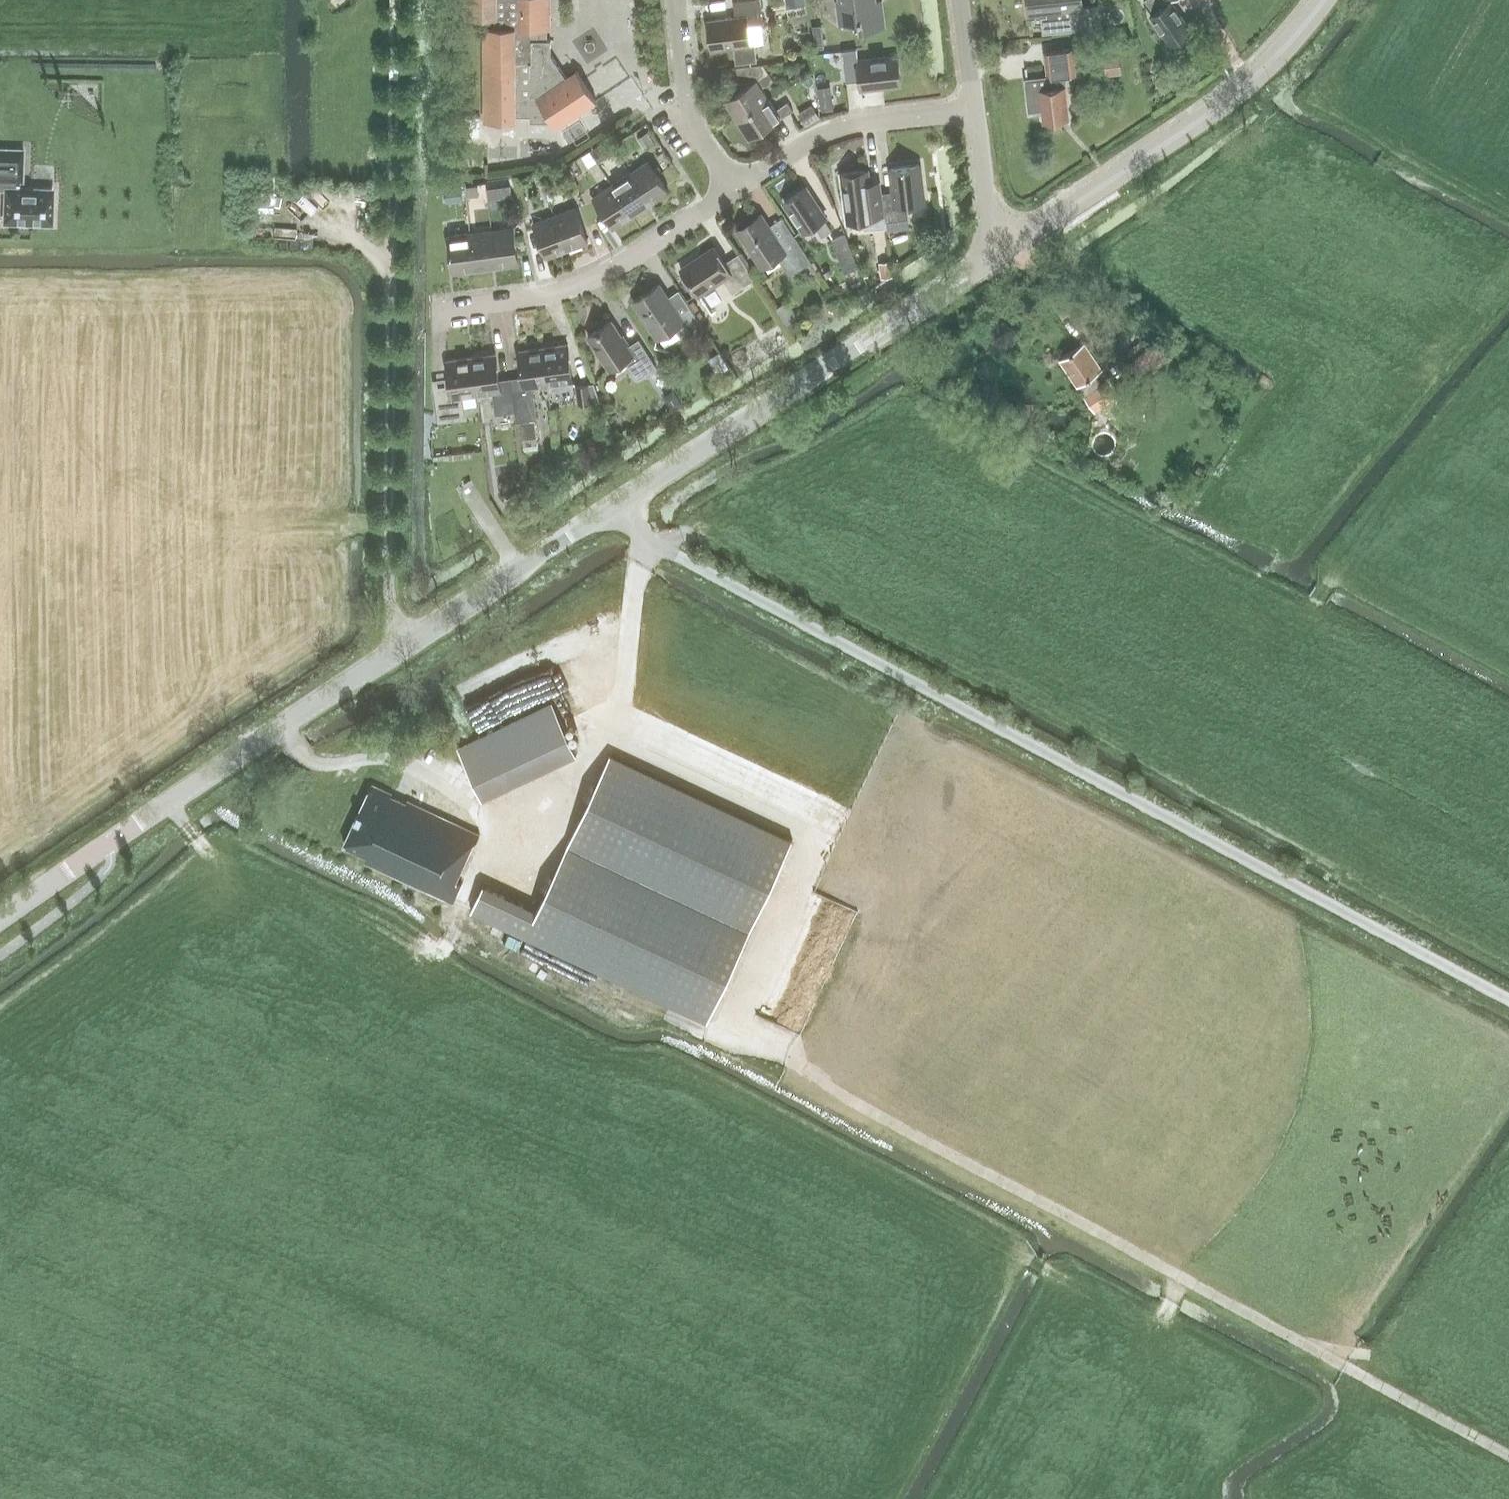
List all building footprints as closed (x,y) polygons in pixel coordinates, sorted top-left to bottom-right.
[(544,29),(550,29),(550,0),(465,0),(465,18),(495,18),(495,28),(484,28),(484,122),(515,122),(515,116),(530,116),(530,122),(553,122),(556,127),(596,101),(576,71),(566,77),(551,54),(551,39),(544,39),(544,29)] [(736,63),(756,61),(754,45),(750,45),(747,26),(763,24),(760,0),(739,0),(733,1),(735,17),(707,20),(711,50),(734,47),(736,63)] [(884,28),(881,2),(875,3),(875,0),(839,0),(842,24),(859,21),(860,31),(884,28)] [(1028,14),(1046,12),(1047,16),(1041,16),(1041,18),(1045,18),(1047,29),(1100,23),(1099,9),(1100,9),(1100,5),(1082,7),(1081,0),(1027,0),(1028,14)] [(1144,0),(1153,13),(1150,15),(1163,33),(1165,31),(1174,44),(1178,41),(1181,42),(1185,39),(1186,35),(1190,32),(1181,20),(1183,18),(1170,0),(1171,0),(1144,0)] [(823,37),(814,38),(815,49),(824,48),(823,37)] [(1032,109),(1042,107),(1044,122),(1047,121),(1049,124),(1053,123),(1056,123),(1057,120),(1068,119),(1063,76),(1075,75),(1072,48),(1044,52),(1048,78),(1048,82),(1029,85),(1027,67),(1025,68),(1031,114),(1032,114),(1032,109)] [(861,89),(901,85),(898,56),(858,61),(856,49),(842,50),(846,82),(859,80),(861,89)] [(1121,73),(1118,56),(1102,58),(1104,76),(1121,73)] [(725,100),(737,119),(768,99),(761,88),(773,80),(763,64),(737,67),(738,81),(747,80),(750,84),(725,100)] [(834,109),(832,98),(820,99),(821,110),(834,109)] [(768,99),(737,119),(749,139),(793,110),(787,102),(775,110),(768,99)] [(819,118),(811,105),(797,113),(805,126),(819,118)] [(479,136),(479,117),(464,117),(464,136),(479,136)] [(653,143),(646,133),(637,138),(644,149),(653,143)] [(599,161),(610,155),(603,144),(592,150),(599,161)] [(6,189),(5,221),(50,223),(52,190),(20,189),(21,182),(23,182),(24,150),(0,149),(0,181),(9,181),(8,189),(6,189)] [(596,165),(590,155),(580,161),(586,171),(596,165)] [(629,173),(650,204),(668,192),(648,161),(629,173)] [(906,205),(923,203),(919,164),(890,168),(893,191),(882,193),(886,222),(908,219),(906,205)] [(869,183),(867,170),(841,174),(846,209),(861,208),(863,230),(886,227),(880,182),(869,183)] [(611,185),(632,216),(650,204),(629,173),(611,185)] [(446,202),(463,200),(461,185),(444,188),(446,202)] [(468,197),(479,195),(477,185),(466,187),(468,197)] [(512,197),(510,185),(486,188),(488,200),(496,199),(512,197)] [(613,228),(632,216),(611,185),(593,197),(613,228)] [(822,237),(831,230),(824,219),(825,218),(806,188),(784,202),(804,232),(814,225),(822,237)] [(554,215),(567,250),(588,242),(575,207),(554,215)] [(546,258),(567,250),(554,215),(533,223),(546,258)] [(794,236),(780,245),(762,217),(739,232),(761,265),(777,255),(790,275),(810,261),(794,236)] [(491,230),(496,267),(518,264),(513,227),(491,230)] [(470,233),(475,270),(496,267),(491,230),(470,233)] [(453,273),(475,270),(470,233),(448,236),(453,273)] [(844,235),(830,240),(843,273),(857,268),(844,235)] [(732,294),(755,279),(738,254),(725,263),(715,248),(681,270),(697,295),(722,279),(732,294)] [(879,263),(881,278),(892,276),(890,262),(879,263)] [(683,340),(703,327),(689,307),(678,314),(659,284),(634,301),(642,314),(640,315),(655,337),(673,325),(683,340)] [(637,379),(656,366),(639,339),(628,346),(611,321),(588,336),(610,370),(624,360),(637,379)] [(1122,327),(1116,321),(1107,323),(1105,332),(1112,338),(1120,335),(1122,327)] [(1175,353),(1162,337),(1156,342),(1155,339),(1127,362),(1138,375),(1166,352),(1170,357),(1175,353)] [(1094,410),(1118,393),(1109,379),(1102,384),(1095,374),(1102,369),(1084,342),(1060,358),(1078,385),(1086,395),(1085,396),(1094,410)] [(543,347),(548,385),(573,382),(567,344),(543,347)] [(532,388),(548,385),(543,347),(519,351),(522,378),(511,380),(515,412),(514,412),(516,422),(536,419),(532,388)] [(737,363),(741,364),(745,361),(746,356),(744,352),(739,351),(735,354),(734,358),(737,363)] [(495,414),(514,412),(515,412),(511,380),(499,381),(495,354),(471,357),(476,395),(492,393),(495,414)] [(462,397),(476,395),(471,357),(447,360),(450,388),(435,390),(439,422),(465,419),(462,397)] [(597,403),(594,384),(575,386),(578,405),(597,403)] [(673,394),(662,401),(671,415),(682,408),(673,394)] [(535,439),(533,423),(520,425),(522,441),(535,439)] [(482,799),(578,754),(552,703),(457,748),(482,799)] [(792,840),(610,755),(525,936),(707,1022),(792,840)] [(391,793),(372,784),(344,843),(368,854),(365,861),(453,901),(462,883),(458,881),(480,834),(407,801),(406,803),(390,796),(391,793)]
